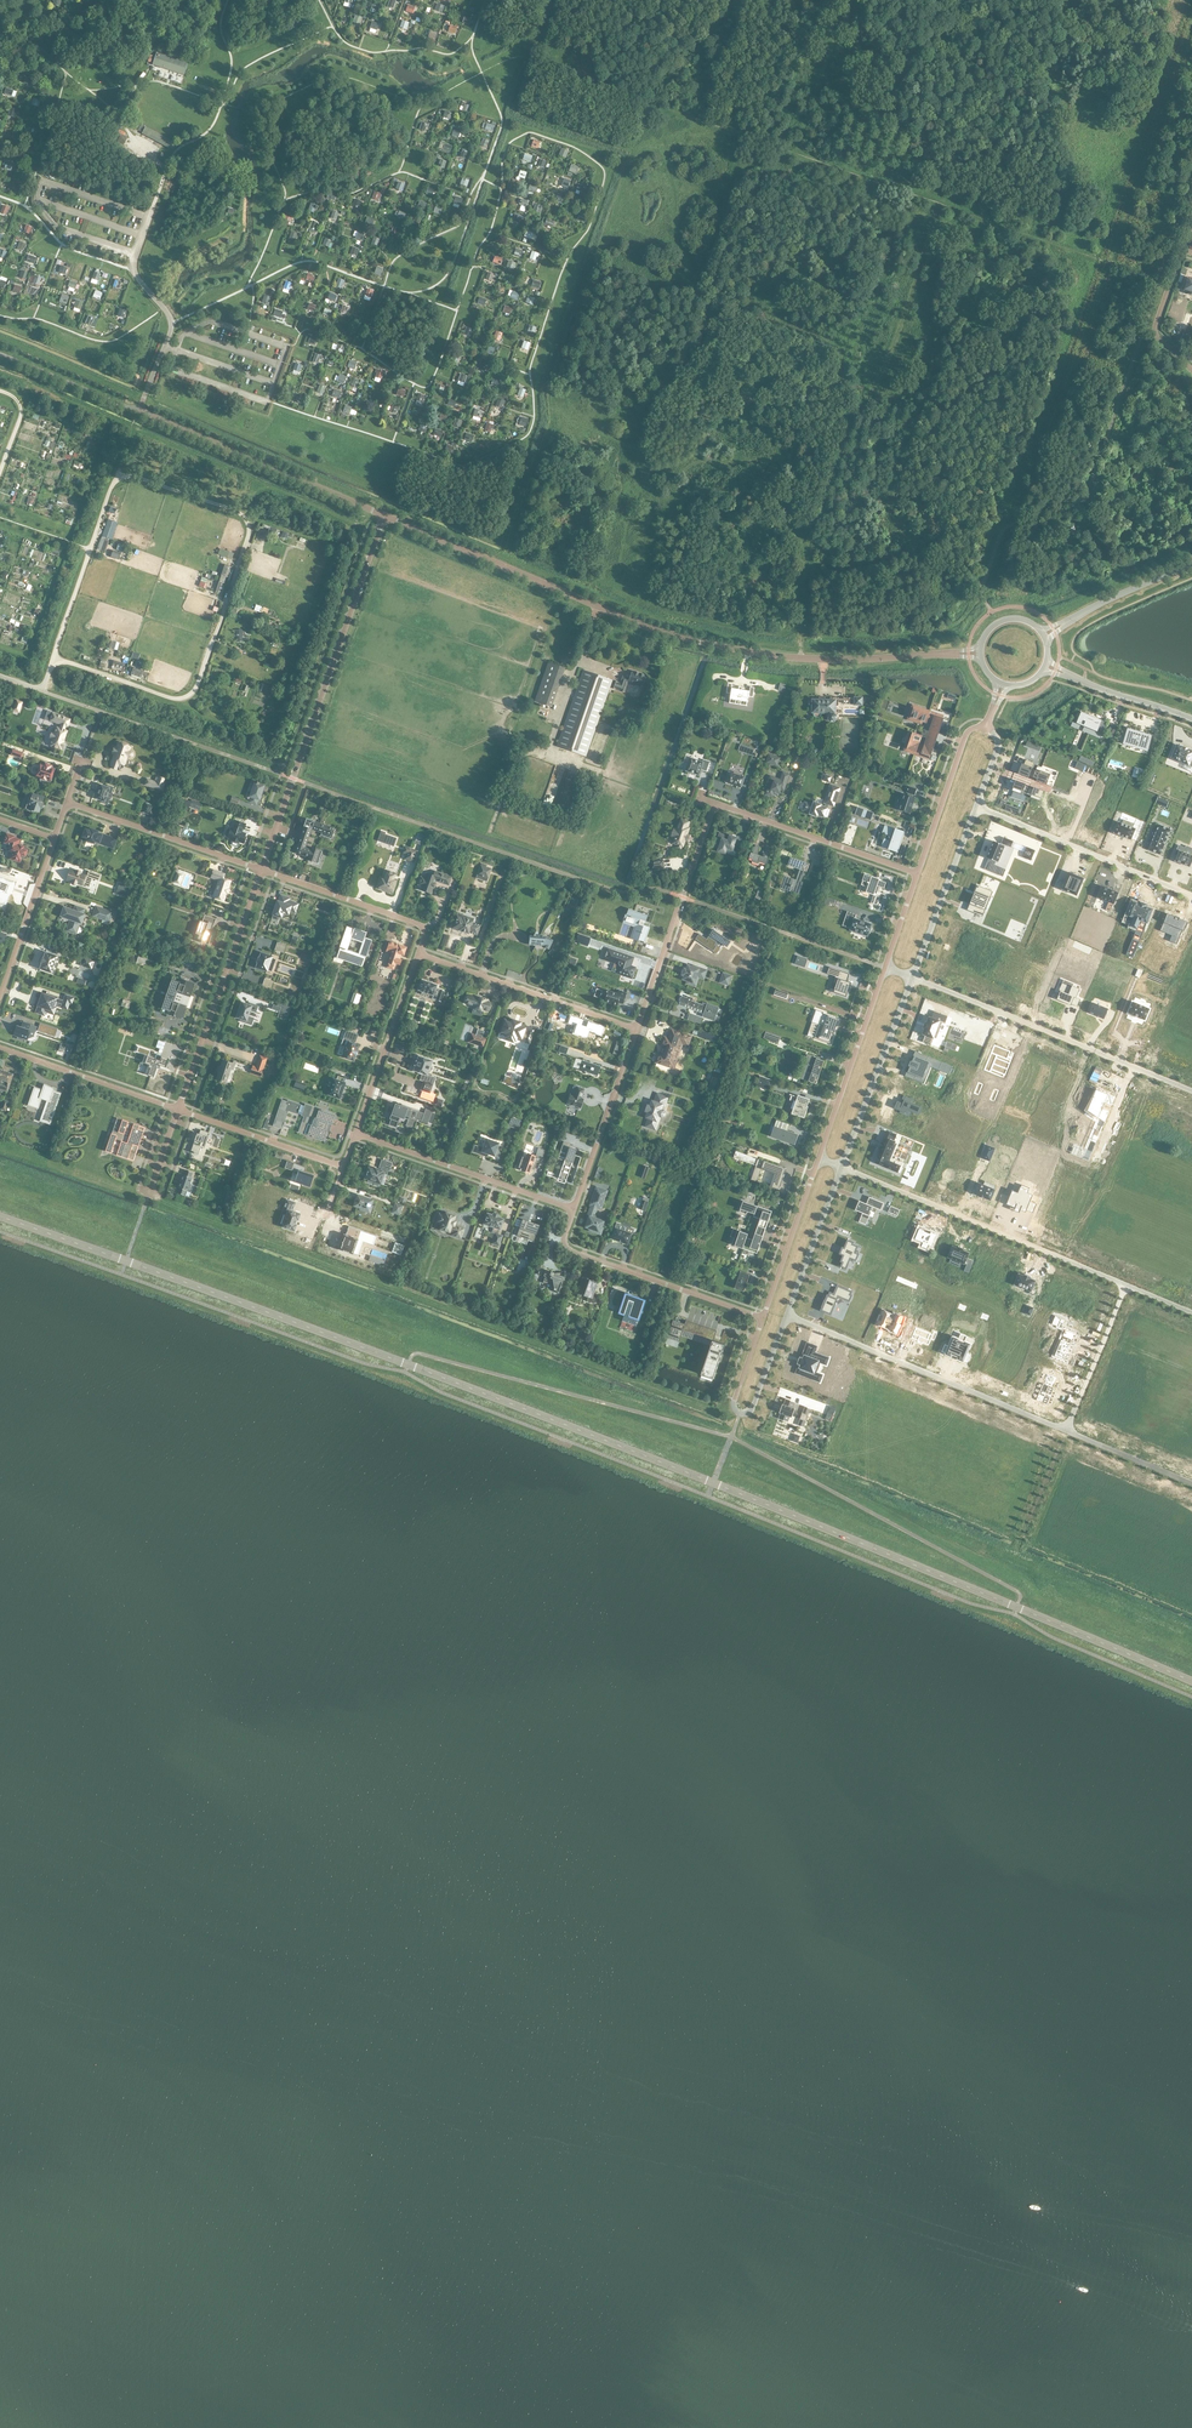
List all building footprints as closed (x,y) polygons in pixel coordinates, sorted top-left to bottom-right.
[(396,1),(394,0),(390,0),(387,7),(394,9),(396,1)] [(437,3),(435,10),(442,13),(445,6),(437,3)] [(377,14),(380,7),(372,5),(370,12),(377,14)] [(408,5),(406,11),(413,14),(415,7),(408,5)] [(360,25),(363,18),(356,15),(353,22),(360,25)] [(462,23),(469,25),(472,19),(465,16),(462,23)] [(402,20),(400,27),(407,30),(409,23),(402,20)] [(377,31),(379,24),(372,22),(370,28),(377,31)] [(448,30),(450,31),(450,32),(455,34),(457,27),(450,25),(448,30)] [(435,40),(437,33),(430,30),(428,38),(435,40)] [(156,52),(152,65),(184,75),(188,63),(156,52)] [(32,86),(34,80),(27,77),(24,83),(32,86)] [(12,96),(14,90),(7,88),(5,94),(12,96)] [(33,98),(31,105),(39,107),(41,101),(33,98)] [(462,111),(468,113),(470,106),(464,104),(462,111)] [(15,118),(17,110),(10,108),(8,115),(15,118)] [(450,120),(452,113),(445,111),(443,117),(450,120)] [(425,132),(426,128),(428,128),(429,125),(422,122),(419,129),(425,132)] [(487,123),(485,130),(492,132),(494,125),(487,123)] [(42,136),(44,129),(37,126),(34,133),(42,136)] [(146,127),(143,133),(168,146),(172,140),(146,127)] [(452,135),(459,138),(461,131),(454,129),(452,135)] [(128,139),(122,136),(118,142),(125,146),(128,139)] [(483,138),(480,145),(486,148),(489,141),(483,138)] [(540,142),(534,140),(531,147),(537,149),(540,142)] [(36,152),(39,146),(30,143),(28,150),(36,152)] [(445,144),(443,150),(450,153),(452,146),(445,144)] [(127,154),(115,147),(112,153),(124,159),(127,154)] [(468,152),(462,149),(459,157),(466,159),(468,152)] [(569,152),(561,149),(559,155),(566,158),(569,152)] [(532,156),(525,154),(523,160),(530,162),(532,156)] [(537,166),(544,168),(546,161),(540,159),(537,166)] [(438,166),(444,168),(447,162),(440,160),(438,166)] [(11,171),(14,163),(8,161),(5,169),(11,171)] [(177,177),(184,179),(189,166),(181,164),(179,171),(172,169),(171,172),(177,174),(177,177)] [(578,167),(572,164),(569,171),(575,174),(578,167)] [(527,172),(521,169),(518,177),(525,179),(527,172)] [(460,185),(467,187),(470,180),(462,178),(460,185)] [(570,181),(564,178),(561,186),(568,188),(570,181)] [(395,189),(402,192),(405,184),(398,182),(395,189)] [(537,187),(530,184),(528,190),(535,193),(537,187)] [(585,187),(578,184),(576,190),(583,193),(585,187)] [(18,187),(11,185),(9,191),(15,194),(18,187)] [(426,194),(432,196),(435,189),(428,187),(426,194)] [(378,201),(379,197),(381,197),(382,194),(375,191),(372,199),(378,201)] [(329,192),(327,198),(334,201),(336,195),(329,192)] [(562,204),(565,196),(558,193),(556,198),(558,198),(556,202),(562,204)] [(460,206),(463,199),(456,196),(453,203),(460,206)] [(362,201),(355,199),(352,206),(359,209),(362,201)] [(528,201),(521,199),(519,205),(526,207),(528,201)] [(427,203),(420,201),(418,205),(422,206),(421,209),(424,210),(427,203)] [(314,213),(316,209),(316,210),(318,205),(311,203),(308,211),(314,213)] [(536,203),(533,211),(540,213),(543,206),(536,203)] [(4,205),(1,212),(6,214),(7,211),(10,212),(11,208),(4,205)] [(433,213),(441,215),(443,208),(436,206),(433,213)] [(333,211),(330,218),(336,220),(339,213),(333,211)] [(404,220),(406,213),(399,211),(397,217),(404,220)] [(293,215),(287,212),(284,219),(291,221),(293,215)] [(587,216),(580,213),(578,219),(585,222),(587,216)] [(513,222),(519,224),(520,220),(522,220),(523,216),(515,214),(513,222)] [(367,217),(365,224),(372,226),(374,220),(367,217)] [(419,226),(421,219),(415,217),(413,223),(419,226)] [(548,226),(552,227),(554,221),(547,219),(544,226),(548,227),(548,226)] [(315,230),(316,228),(317,228),(319,223),(312,221),(310,228),(315,230)] [(396,236),(398,232),(399,233),(400,229),(393,227),(391,234),(396,236)] [(527,230),(524,236),(532,239),(534,233),(527,230)] [(289,238),(295,240),(298,233),(291,231),(289,238)] [(365,233),(358,231),(355,238),(362,241),(365,233)] [(371,244),(378,246),(380,239),(374,237),(371,244)] [(324,240),(322,246),(327,248),(328,245),(329,245),(330,242),(324,240)] [(27,244),(20,241),(17,249),(23,251),(24,249),(25,249),(27,244)] [(350,254),(357,257),(359,249),(353,247),(350,254)] [(523,251),(516,249),(514,255),(521,257),(523,251)] [(535,261),(537,257),(538,257),(539,254),(532,251),(529,259),(535,261)] [(27,261),(34,264),(37,257),(29,255),(27,261)] [(495,256),(493,262),(500,265),(503,258),(495,256)] [(509,260),(506,267),(514,270),(516,263),(509,260)] [(62,265),(59,272),(65,274),(68,268),(62,265)] [(377,267),(374,274),(381,276),(383,269),(377,267)] [(28,272),(22,270),(20,277),(26,279),(28,272)] [(101,273),(95,271),(93,279),(98,281),(101,273)] [(494,274),(488,272),(485,279),(492,281),(494,274)] [(315,277),(313,276),(313,275),(308,273),(306,280),(309,282),(309,283),(313,284),(315,277)] [(342,288),(343,285),(344,285),(345,281),(338,278),(336,286),(342,288)] [(119,289),(121,281),(115,279),(113,287),(119,289)] [(78,283),(71,280),(69,286),(76,289),(78,283)] [(539,289),(541,282),(534,280),(531,287),(539,289)] [(290,290),(292,283),(286,281),(283,288),(290,290)] [(22,287),(15,285),(13,291),(20,294),(22,287)] [(371,298),(374,291),(367,289),(365,295),(371,298)] [(102,293),(96,291),(94,296),(100,299),(102,293)] [(517,300),(520,293),(513,291),(511,298),(517,300)] [(335,302),(337,296),(330,293),(328,299),(335,302)] [(65,304),(67,300),(68,301),(69,296),(62,294),(60,302),(65,304)] [(271,297),(265,295),(262,302),(269,304),(271,297)] [(533,305),(535,298),(528,296),(525,303),(533,305)] [(480,297),(477,304),(485,306),(487,299),(480,297)] [(77,301),(74,308),(81,310),(83,303),(77,301)] [(310,303),(307,309),(314,312),(316,305),(310,303)] [(343,305),(340,312),(346,314),(347,310),(349,311),(350,308),(343,305)] [(512,308),(505,305),(503,312),(510,315),(512,308)] [(330,317),(332,311),(325,308),(323,315),(330,317)] [(274,316),(280,319),(283,311),(276,309),(274,316)] [(91,326),(92,323),(93,323),(95,318),(88,316),(85,323),(91,326)] [(482,321),(485,322),(484,325),(489,327),(492,319),(484,316),(482,321)] [(537,328),(529,325),(527,332),(535,334),(537,328)] [(352,337),(354,330),(347,327),(345,334),(352,337)] [(470,336),(473,329),(466,327),(464,334),(470,336)] [(493,339),(500,341),(503,333),(496,331),(493,339)] [(315,345),(317,339),(310,336),(308,342),(315,345)] [(528,350),(531,343),(524,340),(521,348),(528,350)] [(344,352),(346,347),(338,344),(337,349),(338,353),(341,353),(344,352)] [(489,346),(486,353),(492,355),(495,348),(489,346)] [(320,363),(322,356),(315,354),(313,361),(320,363)] [(458,363),(460,356),(454,354),(451,361),(458,363)] [(355,370),(357,363),(350,360),(348,367),(355,370)] [(300,372),(302,365),(296,363),(293,370),(300,372)] [(485,372),(486,368),(488,369),(489,366),(482,363),(479,370),(485,372)] [(381,379),(384,372),(376,369),(375,373),(377,373),(375,377),(381,379)] [(347,377),(340,374),(336,383),(343,385),(347,377)] [(465,383),(467,376),(461,374),(458,380),(465,383)] [(357,388),(359,381),(353,379),(351,386),(357,388)] [(497,387),(500,381),(493,379),(491,385),(497,387)] [(442,393),(445,387),(438,384),(435,391),(442,393)] [(323,394),(326,387),(320,385),(317,392),(323,394)] [(404,398),(406,391),(399,388),(396,395),(404,398)] [(524,397),(526,390),(520,388),(517,395),(524,397)] [(340,398),(342,392),(334,389),(332,396),(340,398)] [(487,401),(489,395),(482,392),(480,399),(487,401)] [(422,403),(425,396),(418,394),(416,400),(422,403)] [(304,398),(298,395),(295,403),(301,405),(304,398)] [(455,407),(457,401),(450,398),(448,405),(455,407)] [(382,408),(384,401),(379,399),(376,406),(382,408)] [(502,408),(503,404),(504,404),(506,401),(498,399),(496,406),(502,408)] [(399,410),(400,407),(393,404),(390,411),(396,414),(398,410),(399,410)] [(350,415),(352,407),(346,405),(343,412),(350,415)] [(480,418),(482,411),(475,409),(473,416),(480,418)] [(446,423),(448,415),(441,413),(439,420),(446,423)] [(528,419),(521,417),(519,424),(525,427),(528,419)] [(460,428),(463,421),(455,419),(453,425),(460,428)] [(493,429),(495,425),(487,423),(485,431),(490,433),(492,429),(493,429)] [(425,433),(428,426),(421,424),(418,430),(425,433)] [(441,438),(443,431),(436,428),(434,435),(441,438)] [(472,442),(474,435),(467,433),(464,440),(472,442)] [(451,447),(451,445),(448,444),(445,451),(452,454),(454,448),(451,447)] [(1066,523),(1063,516),(1056,519),(1059,525),(1066,523)] [(108,533),(106,538),(109,540),(115,524),(111,522),(108,533)] [(256,540),(261,542),(265,531),(259,529),(256,540)] [(109,540),(106,538),(105,540),(101,539),(98,549),(105,552),(109,540)] [(220,550),(218,554),(232,558),(234,555),(220,550)] [(225,565),(220,578),(225,580),(226,577),(228,577),(232,567),(225,565)] [(225,580),(220,578),(216,592),(219,593),(223,583),(224,583),(225,580)] [(124,665),(114,661),(112,668),(122,671),(124,665)] [(551,707),(565,668),(548,663),(535,701),(551,707)] [(142,678),(144,672),(133,668),(131,675),(131,676),(141,679),(141,678),(142,678)] [(586,756),(612,682),(613,683),(611,688),(611,687),(611,688),(615,689),(616,689),(620,691),(625,693),(625,692),(628,683),(635,685),(635,686),(640,687),(641,685),(643,686),(646,677),(644,677),(644,675),(645,675),(634,671),(634,672),(634,673),(632,672),(631,672),(629,679),(623,676),(622,676),(621,681),(620,683),(618,682),(614,680),(613,681),(614,681),(613,681),(612,681),(583,670),(557,746),(586,756)] [(749,696),(753,697),(755,688),(751,687),(750,691),(732,688),(733,684),(728,683),(727,693),(731,694),(731,693),(730,699),(731,699),(748,702),(749,696)] [(838,706),(839,701),(839,699),(844,699),(844,704),(844,698),(855,699),(855,705),(862,705),(862,698),(855,698),(844,698),(844,699),(839,699),(839,698),(831,698),(831,700),(813,700),(812,700),(811,701),(809,702),(809,704),(809,705),(811,706),(812,707),(813,707),(813,712),(813,714),(814,716),(815,717),(816,718),(818,718),(820,717),(821,716),(821,714),(821,713),(830,713),(830,714),(829,716),(829,719),(831,722),(834,722),(837,719),(837,716),(835,715),(835,706),(838,706)] [(17,701),(14,710),(19,712),(22,703),(17,701)] [(928,710),(912,705),(911,708),(914,710),(911,721),(918,723),(919,720),(924,721),(928,710)] [(937,713),(928,710),(924,721),(933,724),(930,731),(938,734),(943,719),(935,717),(937,713)] [(48,711),(46,719),(61,725),(60,728),(57,727),(55,733),(52,732),(50,738),(53,739),(50,746),(61,750),(62,748),(63,749),(65,743),(64,743),(68,731),(65,730),(66,726),(68,727),(71,719),(48,711)] [(1081,711),(1076,723),(1098,732),(1102,720),(1081,711)] [(1128,727),(1123,741),(1149,749),(1153,735),(1128,727)] [(921,736),(913,734),(912,738),(909,736),(906,744),(910,745),(907,752),(918,756),(922,744),(919,743),(921,736)] [(935,741),(928,739),(925,746),(922,744),(918,756),(929,759),(935,741)] [(1028,742),(1026,746),(1040,751),(1041,747),(1028,742)] [(127,756),(129,757),(130,757),(131,757),(132,757),(132,756),(133,756),(133,755),(133,754),(133,753),(133,752),(132,752),(131,751),(129,750),(130,747),(128,746),(125,745),(119,743),(117,748),(115,747),(113,754),(115,754),(114,756),(114,757),(113,758),(113,759),(112,761),(112,767),(117,769),(119,763),(120,764),(124,765),(126,757),(127,756)] [(1171,758),(1177,761),(1179,762),(1181,762),(1181,763),(1183,763),(1184,764),(1182,768),(1191,771),(1191,768),(1191,751),(1188,749),(1187,749),(1186,748),(1185,748),(1184,747),(1184,748),(1184,747),(1177,745),(1171,758)] [(748,751),(747,753),(753,755),(755,749),(746,746),(744,750),(748,751)] [(13,749),(11,755),(12,754),(14,755),(14,756),(21,758),(23,753),(13,749)] [(689,765),(687,771),(691,772),(692,773),(694,773),(699,775),(701,769),(706,771),(710,762),(704,760),(703,762),(691,758),(692,756),(687,754),(685,758),(685,757),(684,759),(685,759),(684,763),(689,765)] [(1095,762),(1081,756),(1079,761),(1093,767),(1095,762)] [(45,762),(44,765),(41,764),(36,777),(39,778),(41,779),(40,780),(41,781),(41,782),(44,783),(45,782),(46,782),(46,781),(47,781),(51,782),(51,781),(52,781),(53,777),(52,777),(52,776),(53,776),(54,774),(53,774),(55,769),(52,768),(53,765),(45,762)] [(1078,762),(1075,768),(1083,772),(1086,766),(1078,762)] [(1022,764),(1018,774),(1029,778),(1029,776),(1033,777),(1036,771),(1032,769),(1032,767),(1022,764)] [(1036,771),(1033,777),(1037,779),(1037,781),(1047,784),(1051,774),(1040,770),(1040,772),(1036,771)] [(733,786),(733,785),(733,784),(742,787),(745,778),(743,777),(744,775),(734,772),(734,774),(729,772),(726,782),(726,783),(733,786)] [(784,791),(790,775),(783,772),(781,780),(771,776),(768,783),(771,784),(770,788),(769,788),(768,791),(767,791),(767,792),(767,794),(773,796),(774,793),(776,794),(777,791),(780,792),(781,789),(784,791)] [(165,779),(157,776),(155,782),(153,781),(151,787),(162,791),(165,783),(164,782),(165,779)] [(1016,781),(1012,791),(1022,795),(1023,793),(1027,794),(1029,788),(1025,786),(1026,784),(1016,781)] [(261,794),(262,792),(262,791),(264,786),(259,784),(259,783),(257,782),(257,783),(255,783),(251,796),(251,797),(249,802),(256,805),(258,799),(259,799),(261,794)] [(102,801),(102,802),(108,804),(110,799),(107,798),(109,792),(112,793),(114,787),(108,785),(107,787),(101,785),(101,784),(100,785),(101,785),(99,790),(98,790),(99,790),(98,793),(97,793),(98,793),(97,793),(98,793),(96,798),(96,799),(102,801)] [(840,788),(831,785),(825,803),(827,803),(825,807),(821,806),(821,805),(814,802),(813,805),(807,803),(805,811),(811,813),(810,814),(812,814),(813,815),(813,814),(815,814),(815,815),(817,816),(818,815),(822,817),(822,816),(825,817),(828,808),(827,808),(829,804),(834,806),(840,788)] [(917,789),(909,787),(907,792),(909,793),(909,795),(905,794),(899,810),(910,814),(912,808),(913,808),(914,804),(916,798),(913,797),(914,795),(916,795),(917,789)] [(1029,788),(1027,794),(1031,796),(1030,798),(1040,801),(1044,791),(1034,787),(1033,789),(1029,788)] [(31,805),(30,810),(35,812),(35,811),(39,812),(41,808),(42,808),(44,804),(42,803),(44,798),(33,794),(33,795),(31,795),(28,802),(30,803),(30,804),(31,805)] [(185,800),(184,803),(190,805),(189,806),(195,808),(196,805),(201,807),(202,804),(191,800),(191,801),(185,800)] [(155,806),(146,803),(143,812),(152,815),(155,806)] [(1007,806),(1005,810),(1018,815),(1020,810),(1007,806)] [(856,814),(871,819),(873,813),(858,808),(856,814)] [(304,826),(295,853),(305,857),(308,849),(305,848),(312,829),(317,831),(319,823),(314,821),(306,818),(304,826)] [(690,822),(681,819),(678,829),(674,828),(671,837),(675,838),(673,843),(678,845),(677,848),(681,849),(682,846),(683,847),(686,840),(687,840),(689,836),(687,835),(690,828),(688,827),(690,822)] [(1114,832),(1114,833),(1115,833),(1120,835),(1121,836),(1124,837),(1125,837),(1130,840),(1131,840),(1131,839),(1135,829),(1135,830),(1136,829),(1135,829),(1132,828),(1134,824),(1124,820),(1122,823),(1119,822),(1118,822),(1119,823),(1114,832)] [(231,829),(228,838),(233,840),(232,844),(237,846),(238,841),(244,843),(246,837),(245,837),(246,834),(241,832),(242,830),(243,830),(243,829),(244,829),(246,824),(236,821),(233,829),(231,829)] [(335,829),(319,823),(317,831),(322,833),(321,835),(331,839),(335,829)] [(1159,825),(1148,850),(1160,855),(1171,830),(1159,825)] [(903,831),(902,831),(896,829),(895,830),(888,828),(886,834),(885,839),(887,840),(885,846),(889,848),(889,849),(896,852),(896,854),(900,843),(899,842),(903,831)] [(98,831),(91,829),(90,831),(85,829),(83,837),(87,838),(86,841),(94,843),(95,841),(107,845),(109,837),(98,833),(98,831)] [(377,841),(392,846),(395,838),(383,834),(384,833),(380,831),(377,841)] [(19,844),(20,840),(14,838),(15,836),(6,833),(3,842),(11,845),(9,851),(12,852),(10,859),(20,862),(23,855),(26,856),(28,850),(24,849),(24,848),(21,846),(21,845),(19,844)] [(725,853),(727,848),(737,851),(740,842),(736,841),(737,838),(731,836),(730,838),(720,835),(716,847),(720,848),(719,851),(725,853)] [(989,859),(985,869),(1003,876),(1006,870),(994,865),(996,862),(998,862),(1005,846),(1004,845),(1004,844),(1011,847),(1014,842),(1004,837),(1001,843),(1002,843),(1002,844),(994,841),(987,858),(989,859)] [(760,847),(756,845),(753,853),(751,852),(749,858),(753,860),(752,862),(759,864),(760,862),(767,865),(769,858),(767,858),(769,853),(763,851),(762,856),(758,855),(760,847)] [(1175,861),(1176,861),(1180,863),(1184,865),(1189,867),(1190,867),(1190,866),(1191,861),(1191,855),(1191,856),(1184,853),(1186,848),(1179,845),(1175,854),(1177,855),(1175,860),(1175,861)] [(322,851),(312,847),(311,850),(308,849),(305,857),(309,858),(308,860),(315,863),(317,859),(319,859),(322,851)] [(1027,847),(1023,857),(1031,860),(1035,851),(1027,847)] [(418,852),(410,849),(406,859),(414,862),(418,852)] [(804,862),(791,857),(788,865),(800,869),(797,880),(785,876),(780,888),(781,888),(782,886),(793,890),(792,892),(792,891),(792,892),(799,894),(803,882),(801,881),(805,871),(807,872),(810,864),(806,862),(806,864),(803,863),(804,862)] [(664,868),(663,860),(651,862),(652,870),(664,868)] [(491,869),(481,865),(478,874),(482,876),(483,876),(483,877),(484,877),(488,878),(491,869)] [(71,870),(68,880),(72,881),(72,882),(73,883),(73,884),(74,885),(75,885),(76,884),(77,884),(77,883),(82,885),(83,885),(89,887),(92,879),(99,881),(101,875),(89,871),(87,876),(80,874),(81,872),(76,871),(76,872),(71,870)] [(225,874),(214,870),(211,877),(219,880),(216,890),(215,890),(212,897),(215,898),(224,901),(231,881),(223,879),(225,874)] [(390,872),(386,871),(385,876),(384,879),(381,878),(378,888),(383,889),(387,890),(387,891),(392,892),(396,880),(394,880),(395,874),(392,873),(390,872)] [(431,893),(433,887),(435,888),(436,883),(434,883),(435,880),(438,881),(438,882),(440,883),(441,882),(449,885),(451,877),(435,872),(434,876),(427,874),(425,879),(422,877),(420,880),(420,882),(419,885),(423,886),(421,890),(431,893)] [(1069,873),(1062,889),(1077,895),(1084,879),(1069,873)] [(879,887),(884,888),(886,883),(879,880),(880,879),(872,876),(872,877),(865,874),(863,881),(868,882),(867,883),(869,883),(866,892),(874,895),(875,893),(877,894),(879,887)] [(5,911),(5,910),(3,910),(5,906),(11,891),(15,881),(17,882),(17,881),(0,875),(0,876),(4,877),(2,882),(1,882),(0,885),(0,890),(2,891),(0,896),(0,909),(5,911)] [(126,897),(129,888),(122,885),(119,894),(126,897)] [(976,892),(971,904),(976,906),(974,911),(983,915),(983,914),(981,913),(988,897),(989,897),(992,891),(993,892),(978,885),(975,891),(976,892)] [(1102,886),(1097,897),(1109,902),(1106,910),(1110,912),(1113,904),(1114,904),(1118,893),(1102,886)] [(760,897),(756,896),(754,902),(760,904),(764,893),(762,893),(761,894),(761,895),(761,896),(760,897)] [(874,895),(871,903),(877,905),(880,897),(874,895)] [(279,902),(278,901),(272,918),(278,920),(279,916),(281,917),(283,913),(285,914),(285,913),(288,914),(291,906),(297,908),(298,904),(288,901),(289,899),(281,896),(279,902)] [(1133,901),(1124,921),(1131,924),(1130,926),(1137,929),(1138,927),(1145,929),(1153,910),(1146,907),(1147,905),(1140,902),(1140,904),(1133,901)] [(64,908),(61,916),(62,917),(63,916),(70,919),(71,920),(67,930),(76,933),(80,935),(83,928),(78,927),(80,922),(81,923),(84,915),(83,914),(84,909),(76,906),(75,908),(76,908),(75,911),(64,908)] [(112,912),(97,907),(94,916),(104,919),(104,918),(109,920),(109,921),(112,912)] [(629,910),(627,915),(626,914),(623,923),(634,927),(630,938),(632,939),(633,938),(639,940),(641,935),(646,937),(649,927),(644,925),(646,921),(648,916),(648,914),(644,913),(643,915),(629,910)] [(844,922),(843,923),(843,925),(842,926),(843,926),(845,927),(846,927),(848,928),(849,928),(851,929),(851,930),(856,932),(856,933),(862,934),(862,935),(862,934),(868,936),(872,924),(855,919),(857,914),(847,911),(845,917),(845,920),(844,920),(844,922)] [(558,917),(550,913),(540,936),(534,936),(535,934),(533,934),(533,935),(529,935),(528,945),(542,946),(548,949),(553,940),(549,938),(558,917)] [(1167,913),(1160,931),(1172,935),(1169,941),(1177,944),(1183,930),(1184,931),(1188,922),(1180,919),(1180,918),(1179,918),(1176,917),(1176,916),(1176,917),(1167,913)] [(210,929),(212,930),(216,919),(205,915),(202,921),(200,921),(196,934),(203,936),(201,942),(209,945),(213,933),(209,932),(210,929)] [(469,932),(477,935),(481,925),(473,922),(474,919),(466,916),(466,919),(463,918),(457,916),(453,928),(458,930),(469,934),(469,932)] [(350,928),(342,925),(334,949),(338,951),(337,954),(334,953),(332,960),(341,963),(343,959),(361,965),(366,951),(365,951),(366,949),(367,949),(370,940),(366,938),(366,939),(363,939),(364,937),(357,935),(358,931),(353,929),(352,931),(350,930),(350,928)] [(717,932),(713,930),(707,939),(699,934),(695,939),(710,949),(713,951),(717,946),(715,945),(718,940),(724,944),(728,946),(729,944),(731,942),(721,935),(721,936),(716,933),(717,932)] [(576,942),(588,946),(590,938),(579,934),(576,942)] [(1133,938),(1126,954),(1133,957),(1140,941),(1133,938)] [(957,940),(957,939),(956,940),(955,945),(954,945),(952,950),(953,950),(951,955),(951,956),(954,957),(957,958),(958,958),(960,959),(961,959),(967,944),(967,943),(966,943),(963,942),(960,941),(957,940)] [(406,947),(389,941),(387,948),(393,950),(392,953),(391,953),(392,953),(388,963),(395,966),(396,963),(400,965),(402,960),(400,959),(402,954),(404,955),(406,947)] [(277,942),(274,949),(283,952),(285,945),(277,942)] [(635,968),(630,966),(633,958),(609,949),(606,958),(620,963),(618,967),(617,971),(618,972),(617,973),(622,974),(623,975),(626,976),(627,976),(632,978),(632,977),(633,976),(634,974),(634,972),(635,968)] [(46,953),(44,958),(43,958),(42,963),(41,968),(40,969),(41,969),(51,972),(52,973),(52,972),(57,957),(58,956),(57,956),(47,953),(46,952),(46,953)] [(256,968),(267,971),(267,972),(268,971),(268,970),(271,971),(273,965),(270,964),(272,957),(273,957),(272,956),(262,953),(261,953),(259,958),(258,957),(258,958),(257,961),(256,962),(257,962),(258,962),(256,967),(256,968)] [(1053,953),(1047,968),(1048,968),(1047,969),(1053,971),(1053,970),(1054,971),(1060,956),(1059,956),(1059,955),(1054,953),(1053,953)] [(94,960),(84,957),(84,956),(84,957),(81,965),(91,969),(92,969),(92,968),(95,961),(95,960),(94,960)] [(147,959),(140,957),(137,964),(145,967),(147,959)] [(693,967),(688,965),(687,969),(685,969),(683,974),(685,975),(684,979),(688,981),(687,983),(694,985),(698,973),(705,976),(707,970),(693,966),(693,967)] [(829,967),(827,974),(835,976),(833,983),(836,984),(833,992),(847,997),(850,986),(846,985),(850,974),(829,967)] [(1032,974),(1026,971),(1021,983),(1027,985),(1027,986),(1033,989),(1033,988),(1039,990),(1044,979),(1038,976),(1039,975),(1032,973),(1032,974)] [(732,975),(724,972),(721,981),(729,984),(732,975)] [(185,977),(181,976),(180,978),(173,976),(161,1012),(167,1014),(166,1017),(171,1018),(176,1004),(173,1003),(176,996),(178,991),(180,992),(185,977)] [(189,979),(185,977),(180,992),(182,992),(182,994),(190,997),(195,984),(189,981),(189,979)] [(265,979),(262,986),(270,989),(273,981),(265,979)] [(432,983),(431,983),(430,983),(428,982),(427,981),(422,980),(418,990),(422,991),(421,994),(429,996),(429,994),(433,995),(434,995),(433,995),(435,991),(439,992),(436,1000),(441,1002),(445,991),(440,989),(440,991),(435,989),(437,985),(432,983)] [(757,982),(755,988),(769,993),(771,987),(757,982)] [(1060,991),(1057,999),(1068,1004),(1068,1003),(1077,1006),(1080,999),(1076,997),(1080,989),(1072,986),(1072,987),(1062,983),(1059,991),(1060,991)] [(623,1004),(626,993),(618,990),(617,994),(607,990),(607,991),(606,991),(602,990),(599,998),(604,1000),(604,1001),(616,1006),(618,1002),(623,1004)] [(354,993),(351,1001),(358,1004),(361,995),(354,993)] [(53,1014),(56,1007),(53,1006),(55,1001),(63,1003),(62,1007),(67,1009),(69,1002),(72,1003),(73,998),(66,995),(64,1001),(56,999),(56,997),(48,994),(47,996),(43,994),(36,1012),(44,1015),(45,1011),(53,1014)] [(466,1000),(466,1002),(474,1007),(472,1013),(481,1016),(483,1010),(488,1011),(491,1003),(486,1001),(487,1000),(485,999),(484,1000),(482,999),(482,998),(477,997),(477,998),(468,996),(467,998),(466,1000)] [(680,1002),(680,1003),(682,1003),(682,1006),(681,1005),(681,1006),(704,1014),(704,1016),(714,1020),(718,1008),(714,1006),(703,1002),(703,1003),(703,1004),(692,1001),(693,998),(694,998),(687,996),(688,996),(687,997),(682,996),(683,996),(682,997),(681,998),(680,999),(680,1000),(681,1001),(680,1002)] [(133,1002),(125,1000),(122,1007),(130,1010),(133,1002)] [(273,1005),(272,1009),(279,1011),(279,1012),(287,1014),(289,1006),(278,1002),(277,1006),(273,1005)] [(1133,1002),(1128,1013),(1145,1020),(1149,1009),(1133,1002)] [(187,1006),(179,1003),(178,1005),(176,1004),(171,1018),(175,1020),(176,1017),(183,1020),(187,1006)] [(252,1006),(242,1003),(241,1008),(240,1008),(240,1009),(240,1011),(239,1011),(239,1012),(238,1017),(237,1018),(238,1018),(241,1019),(240,1021),(252,1025),(254,1018),(248,1016),(250,1010),(256,1012),(258,1006),(252,1004),(252,1006)] [(1093,1003),(1089,1013),(1104,1019),(1108,1009),(1093,1003)] [(815,1017),(813,1023),(820,1025),(816,1036),(822,1038),(822,1039),(828,1042),(831,1034),(833,1029),(833,1028),(834,1026),(829,1024),(831,1017),(823,1014),(824,1012),(816,1009),(814,1016),(815,1017)] [(925,1035),(923,1042),(931,1045),(934,1037),(936,1038),(938,1032),(936,1031),(940,1021),(945,1024),(948,1016),(934,1011),(932,1018),(929,1017),(927,1023),(926,1022),(924,1028),(925,1028),(923,1034),(925,1035)] [(690,1014),(689,1019),(700,1023),(702,1018),(690,1014)] [(505,1021),(501,1034),(507,1036),(507,1037),(515,1040),(515,1039),(521,1041),(522,1039),(529,1042),(533,1030),(519,1026),(520,1023),(513,1021),(512,1023),(505,1021)] [(17,1026),(14,1035),(18,1036),(17,1039),(22,1040),(23,1038),(27,1040),(30,1031),(35,1032),(37,1027),(23,1022),(21,1027),(17,1026)] [(590,1031),(589,1032),(594,1034),(594,1032),(600,1034),(601,1035),(601,1034),(601,1032),(602,1033),(602,1032),(601,1032),(602,1030),(603,1030),(602,1029),(603,1028),(603,1027),(594,1024),(592,1024),(592,1023),(591,1023),(589,1022),(588,1022),(588,1023),(587,1024),(587,1025),(587,1027),(586,1027),(586,1029),(586,1030),(586,1029),(590,1031)] [(41,1023),(38,1030),(55,1036),(58,1029),(41,1023)] [(671,1028),(668,1038),(665,1037),(662,1046),(664,1047),(661,1054),(660,1053),(656,1062),(672,1067),(671,1068),(675,1070),(678,1059),(677,1059),(683,1043),(688,1045),(692,1036),(677,1031),(678,1030),(671,1028)] [(470,1033),(468,1041),(482,1046),(485,1038),(482,1037),(484,1031),(478,1029),(476,1035),(470,1033)] [(358,1035),(346,1031),(344,1038),(351,1041),(350,1042),(349,1042),(348,1047),(345,1046),(343,1051),(344,1052),(342,1056),(344,1057),(354,1060),(355,1056),(356,1056),(356,1055),(357,1051),(357,1050),(359,1045),(354,1044),(355,1042),(358,1035)] [(781,1036),(766,1031),(764,1038),(778,1043),(781,1036)] [(569,1048),(561,1045),(561,1046),(559,1052),(558,1052),(566,1055),(567,1054),(566,1054),(568,1048),(569,1048)] [(1011,1051),(995,1045),(991,1053),(997,1055),(996,1057),(993,1065),(1005,1070),(1004,1073),(1006,1073),(1012,1058),(1011,1057),(1010,1058),(1008,1057),(1011,1051)] [(146,1075),(154,1077),(157,1068),(159,1068),(160,1066),(166,1068),(169,1058),(157,1054),(155,1058),(149,1056),(151,1050),(137,1046),(139,1047),(137,1052),(135,1051),(144,1055),(142,1062),(149,1065),(146,1075)] [(908,1071),(906,1076),(915,1080),(917,1076),(924,1079),(929,1066),(940,1070),(943,1063),(916,1051),(914,1056),(915,1057),(913,1062),(911,1061),(909,1066),(911,1067),(909,1072),(908,1071)] [(267,1058),(260,1055),(256,1067),(253,1066),(250,1073),(261,1076),(267,1058)] [(824,1060),(808,1055),(800,1078),(816,1084),(819,1075),(816,1074),(817,1070),(821,1072),(824,1060)] [(413,1070),(413,1071),(414,1071),(418,1072),(418,1073),(425,1075),(424,1079),(425,1079),(424,1081),(421,1090),(422,1091),(420,1097),(433,1101),(435,1094),(430,1093),(433,1084),(432,1084),(432,1083),(431,1083),(431,1084),(429,1083),(432,1076),(427,1075),(429,1070),(430,1070),(431,1066),(432,1061),(428,1059),(423,1057),(423,1058),(419,1056),(418,1056),(417,1061),(416,1061),(414,1065),(415,1065),(414,1070),(413,1070)] [(236,1061),(232,1059),(231,1062),(223,1060),(221,1066),(220,1066),(218,1072),(219,1072),(217,1079),(220,1080),(220,1081),(222,1082),(223,1081),(226,1082),(231,1069),(233,1070),(236,1061)] [(598,1076),(597,1076),(599,1071),(598,1071),(599,1069),(599,1066),(601,1067),(601,1066),(582,1060),(579,1069),(578,1070),(584,1072),(586,1073),(586,1072),(598,1076)] [(2,1092),(3,1089),(7,1090),(7,1091),(7,1090),(13,1075),(13,1074),(12,1074),(8,1073),(7,1073),(4,1072),(4,1071),(0,1070),(0,1091),(2,1092)] [(345,1077),(337,1074),(336,1078),(337,1078),(336,1080),(334,1079),(333,1079),(334,1079),(329,1094),(328,1094),(329,1095),(329,1094),(339,1098),(340,1098),(342,1093),(345,1083),(343,1082),(343,1081),(344,1081),(345,1077)] [(761,1076),(758,1083),(767,1086),(770,1079),(761,1076)] [(296,1081),(294,1088),(303,1091),(305,1084),(296,1081)] [(35,1088),(29,1104),(38,1107),(41,1097),(48,1100),(41,1120),(50,1123),(60,1094),(52,1091),(53,1088),(45,1086),(43,1091),(35,1088)] [(567,1103),(580,1108),(583,1099),(581,1098),(582,1096),(584,1089),(577,1086),(574,1095),(570,1094),(567,1103)] [(1109,1092),(1098,1087),(1097,1089),(1093,1088),(1083,1112),(1096,1120),(1084,1148),(1074,1144),(1071,1151),(1083,1156),(1090,1159),(1109,1111),(1103,1109),(1105,1103),(1112,1105),(1115,1097),(1108,1094),(1109,1092)] [(649,1118),(646,1126),(656,1129),(659,1121),(661,1122),(662,1117),(664,1117),(666,1111),(664,1111),(666,1106),(665,1105),(668,1097),(658,1094),(655,1102),(652,1101),(651,1106),(649,1106),(647,1111),(649,1112),(647,1117),(649,1118)] [(791,1099),(796,1101),(797,1101),(794,1110),(793,1110),(792,1114),(804,1118),(808,1107),(807,1106),(809,1099),(810,1100),(810,1099),(805,1097),(805,1099),(801,1098),(802,1098),(790,1094),(790,1095),(792,1095),(790,1100),(791,1100),(791,1099)] [(899,1102),(896,1108),(901,1111),(901,1112),(908,1115),(910,1110),(918,1114),(921,1107),(911,1103),(912,1100),(913,1100),(913,1099),(905,1096),(902,1103),(899,1102)] [(282,1100),(276,1120),(281,1122),(284,1114),(283,1114),(284,1111),(285,1109),(286,1110),(288,1102),(282,1100)] [(285,1109),(284,1111),(287,1113),(288,1109),(307,1116),(308,1116),(306,1123),(302,1122),(299,1132),(312,1136),(312,1137),(312,1136),(313,1137),(314,1137),(324,1140),(327,1130),(328,1131),(331,1124),(332,1124),(335,1115),(323,1110),(322,1110),(321,1110),(322,1109),(321,1109),(321,1110),(305,1104),(304,1107),(288,1101),(288,1102),(286,1110),(285,1109)] [(415,1119),(417,1112),(412,1110),(412,1109),(413,1109),(406,1107),(407,1107),(406,1108),(395,1104),(395,1105),(396,1105),(393,1114),(391,1114),(389,1119),(391,1120),(389,1125),(396,1128),(400,1117),(408,1120),(406,1125),(405,1125),(405,1126),(415,1129),(415,1128),(414,1128),(417,1120),(419,1120),(415,1119)] [(428,1123),(432,1111),(426,1109),(422,1121),(421,1121),(428,1124),(429,1123),(428,1123)] [(110,1137),(108,1145),(107,1145),(106,1150),(105,1151),(111,1153),(123,1157),(127,1159),(128,1159),(134,1161),(134,1160),(136,1154),(136,1153),(138,1148),(138,1147),(139,1147),(141,1141),(140,1141),(143,1134),(145,1128),(139,1125),(134,1124),(117,1118),(115,1124),(114,1125),(112,1130),(113,1131),(112,1132),(112,1131),(110,1137)] [(521,1121),(512,1118),(509,1126),(518,1129),(521,1121)] [(775,1126),(773,1132),(771,1136),(795,1145),(799,1135),(775,1126)] [(194,1144),(191,1151),(198,1154),(201,1147),(204,1148),(208,1137),(207,1136),(209,1132),(201,1130),(199,1134),(197,1133),(195,1139),(196,1139),(195,1144),(194,1144)] [(877,1156),(875,1162),(898,1172),(901,1166),(887,1160),(892,1148),(894,1149),(896,1144),(894,1143),(895,1141),(894,1141),(895,1139),(897,1135),(892,1133),(893,1133),(888,1131),(886,1137),(885,1137),(882,1143),(881,1142),(879,1147),(880,1148),(878,1154),(880,1155),(879,1157),(877,1156)] [(498,1143),(486,1139),(483,1148),(475,1145),(473,1152),(484,1155),(485,1153),(488,1154),(488,1153),(499,1157),(501,1151),(496,1149),(498,1143)] [(557,1159),(564,1161),(565,1161),(560,1178),(561,1178),(565,1180),(566,1180),(574,1155),(576,1149),(569,1147),(571,1144),(563,1141),(560,1150),(561,1150),(558,1158),(557,1159)] [(987,1145),(981,1158),(990,1161),(995,1148),(987,1145)] [(535,1158),(535,1156),(527,1153),(525,1157),(522,1156),(518,1167),(521,1168),(521,1170),(529,1173),(531,1169),(534,1170),(539,1156),(542,1158),(545,1150),(538,1148),(535,1158)] [(946,1160),(938,1179),(946,1182),(947,1180),(952,1181),(950,1184),(958,1187),(971,1157),(962,1154),(960,1158),(962,1159),(957,1172),(950,1169),(953,1163),(946,1160)] [(298,1173),(295,1180),(295,1182),(310,1187),(314,1175),(304,1171),(306,1167),(284,1159),(283,1160),(287,1161),(284,1168),(298,1173)] [(758,1159),(751,1180),(757,1182),(762,1167),(777,1172),(772,1187),(780,1190),(785,1174),(784,1174),(786,1168),(758,1159)] [(378,1171),(368,1168),(367,1172),(365,1172),(364,1177),(365,1177),(365,1178),(375,1182),(374,1184),(379,1186),(380,1183),(384,1173),(387,1174),(388,1170),(389,1171),(392,1163),(383,1160),(381,1168),(382,1168),(381,1170),(378,1170),(378,1171)] [(179,1188),(178,1193),(184,1195),(185,1195),(190,1196),(194,1185),(190,1184),(192,1177),(191,1177),(193,1172),(186,1170),(184,1175),(183,1174),(182,1178),(181,1178),(182,1178),(181,1180),(178,1188),(179,1188)] [(974,1192),(974,1193),(975,1193),(980,1196),(984,1198),(984,1197),(990,1200),(991,1199),(995,1190),(989,1187),(991,1184),(985,1182),(984,1185),(978,1183),(974,1192)] [(1012,1190),(1007,1204),(1015,1208),(1014,1210),(1020,1213),(1021,1210),(1026,1212),(1027,1209),(1034,1212),(1037,1203),(1031,1200),(1033,1195),(1028,1193),(1030,1188),(1021,1184),(1018,1193),(1012,1190)] [(605,1190),(596,1187),(594,1196),(593,1199),(592,1199),(590,1205),(591,1205),(588,1216),(589,1217),(586,1227),(595,1230),(594,1232),(599,1233),(601,1227),(602,1228),(604,1222),(593,1218),(597,1207),(601,1208),(604,1199),(602,1198),(605,1190)] [(372,1200),(358,1195),(355,1205),(361,1207),(360,1209),(370,1212),(372,1206),(370,1205),(372,1200)] [(859,1201),(856,1210),(863,1213),(859,1222),(866,1225),(874,1207),(881,1210),(884,1203),(870,1197),(867,1204),(859,1201)] [(286,1199),(281,1212),(287,1213),(282,1227),(295,1231),(297,1225),(296,1224),(297,1220),(299,1220),(301,1214),(293,1211),(296,1203),(286,1199)] [(643,1200),(640,1207),(645,1209),(648,1202),(643,1200)] [(771,1214),(764,1211),(765,1208),(744,1201),(740,1212),(747,1214),(748,1211),(755,1214),(754,1217),(761,1219),(753,1240),(747,1238),(748,1234),(738,1230),(732,1245),(757,1253),(771,1214)] [(397,1208),(400,1210),(398,1214),(402,1215),(405,1206),(398,1204),(397,1208)] [(891,1206),(888,1212),(898,1216),(900,1210),(891,1206)] [(461,1238),(464,1229),(454,1226),(454,1225),(454,1226),(453,1225),(455,1221),(453,1221),(455,1216),(451,1215),(450,1213),(448,1213),(447,1213),(446,1213),(445,1215),(439,1213),(436,1222),(442,1224),(440,1229),(441,1229),(442,1230),(444,1231),(445,1231),(449,1232),(450,1231),(453,1232),(452,1235),(461,1238)] [(500,1229),(503,1219),(498,1217),(499,1215),(493,1213),(492,1215),(487,1213),(484,1224),(494,1227),(492,1232),(495,1233),(492,1243),(499,1246),(502,1236),(497,1234),(499,1229),(500,1229)] [(522,1219),(517,1235),(517,1236),(518,1234),(529,1237),(528,1239),(534,1241),(539,1225),(522,1219)] [(613,1238),(614,1238),(619,1240),(619,1241),(619,1240),(622,1241),(622,1242),(622,1241),(627,1243),(628,1243),(631,1234),(632,1235),(634,1229),(617,1223),(615,1229),(616,1229),(613,1238)] [(339,1248),(339,1249),(352,1254),(353,1253),(358,1255),(363,1242),(373,1245),(374,1245),(377,1236),(376,1236),(349,1226),(348,1226),(348,1227),(345,1235),(344,1234),(343,1235),(344,1235),(342,1239),(341,1239),(340,1243),(340,1244),(339,1248)] [(919,1228),(915,1239),(923,1243),(921,1246),(927,1249),(929,1245),(931,1246),(937,1234),(931,1232),(930,1233),(925,1231),(925,1230),(924,1230),(924,1229),(921,1228),(920,1228),(919,1228)] [(840,1253),(840,1254),(844,1255),(841,1261),(843,1262),(840,1268),(841,1269),(842,1267),(846,1269),(850,1258),(856,1260),(859,1254),(855,1252),(858,1246),(853,1244),(853,1242),(849,1240),(849,1238),(844,1248),(843,1247),(842,1248),(842,1249),(841,1252),(840,1252),(840,1253)] [(395,1242),(392,1252),(400,1255),(404,1245),(395,1242)] [(952,1246),(948,1257),(965,1264),(965,1263),(967,1264),(965,1270),(969,1272),(973,1261),(969,1259),(969,1260),(967,1259),(969,1253),(963,1250),(964,1249),(963,1249),(959,1247),(960,1247),(959,1247),(959,1248),(953,1246),(952,1246)] [(990,1256),(986,1267),(1001,1274),(1006,1263),(990,1256)] [(550,1271),(541,1263),(538,1273),(543,1275),(543,1276),(545,1276),(543,1283),(549,1283),(554,1288),(553,1289),(555,1290),(558,1293),(564,1276),(560,1275),(561,1272),(555,1273),(554,1273),(554,1272),(551,1271),(550,1272),(550,1271)] [(910,1272),(908,1276),(923,1283),(927,1273),(921,1270),(919,1275),(910,1272)] [(750,1274),(741,1271),(735,1288),(744,1291),(750,1274)] [(1015,1284),(1015,1285),(1031,1291),(1030,1293),(1034,1295),(1036,1290),(1033,1289),(1036,1281),(1035,1280),(1031,1279),(1031,1278),(1031,1277),(1025,1275),(1024,1275),(1024,1276),(1020,1274),(1019,1274),(1015,1284)] [(579,1285),(586,1287),(583,1295),(588,1297),(587,1301),(594,1303),(597,1295),(593,1294),(597,1283),(589,1280),(588,1281),(582,1279),(579,1285)] [(823,1306),(821,1310),(831,1314),(838,1296),(849,1301),(852,1295),(850,1295),(852,1291),(838,1285),(834,1294),(830,1292),(829,1295),(827,1295),(825,1300),(824,1302),(824,1303),(823,1306)] [(646,1300),(626,1294),(619,1313),(625,1315),(620,1327),(635,1332),(646,1300)] [(960,1303),(957,1308),(965,1311),(967,1306),(960,1303)] [(1029,1306),(1026,1313),(1031,1315),(1034,1308),(1029,1306)] [(891,1315),(883,1312),(878,1323),(886,1326),(887,1325),(890,1326),(889,1328),(893,1329),(892,1330),(898,1333),(904,1318),(895,1315),(894,1317),(890,1316),(891,1315)] [(982,1312),(980,1318),(988,1321),(990,1316),(982,1312)] [(1055,1316),(1052,1324),(1062,1328),(1065,1320),(1055,1316)] [(685,1324),(674,1320),(667,1337),(668,1338),(679,1341),(681,1336),(683,1330),(713,1340),(703,1369),(716,1373),(724,1350),(726,1344),(714,1340),(717,1331),(687,1320),(685,1324)] [(912,1337),(911,1338),(912,1338),(917,1340),(917,1341),(918,1341),(922,1343),(923,1343),(922,1342),(928,1345),(929,1344),(931,1339),(934,1340),(937,1333),(933,1331),(932,1334),(916,1328),(915,1328),(916,1328),(912,1337)] [(1075,1333),(1065,1330),(1063,1336),(1064,1336),(1062,1340),(1062,1339),(1061,1339),(1054,1355),(1054,1356),(1055,1356),(1065,1360),(1065,1361),(1066,1360),(1065,1360),(1068,1354),(1070,1350),(1072,1344),(1072,1343),(1072,1344),(1070,1343),(1071,1339),(1072,1340),(1075,1333)] [(946,1342),(943,1350),(946,1351),(946,1352),(947,1353),(951,1355),(951,1354),(952,1355),(953,1353),(954,1353),(958,1355),(959,1355),(958,1357),(959,1358),(963,1360),(963,1359),(964,1360),(965,1359),(969,1360),(971,1353),(968,1352),(972,1342),(970,1341),(971,1341),(967,1340),(958,1336),(959,1336),(955,1335),(953,1334),(949,1344),(946,1342)] [(801,1358),(799,1363),(802,1364),(800,1368),(802,1368),(799,1374),(820,1381),(822,1375),(814,1372),(818,1361),(826,1364),(829,1358),(808,1350),(806,1356),(805,1356),(804,1359),(801,1358)] [(985,1351),(979,1365),(985,1368),(986,1368),(989,1369),(990,1370),(990,1369),(996,1372),(998,1366),(1002,1368),(1005,1360),(1000,1357),(998,1361),(991,1358),(993,1354),(985,1351)] [(1047,1373),(1044,1380),(1045,1380),(1044,1383),(1043,1383),(1036,1399),(1036,1400),(1047,1404),(1050,1398),(1052,1394),(1054,1388),(1054,1387),(1052,1387),(1053,1383),(1054,1383),(1056,1377),(1047,1373)] [(855,1396),(854,1397),(855,1397),(858,1398),(856,1402),(861,1403),(862,1400),(871,1404),(870,1407),(874,1409),(876,1402),(873,1401),(876,1393),(876,1392),(860,1386),(859,1386),(855,1396)] [(895,1393),(890,1405),(895,1407),(897,1403),(902,1406),(900,1409),(906,1412),(912,1397),(907,1395),(907,1393),(902,1390),(900,1395),(895,1393)] [(781,1410),(781,1412),(780,1412),(781,1413),(781,1412),(782,1413),(780,1418),(780,1419),(781,1419),(786,1421),(787,1421),(789,1415),(792,1416),(792,1417),(792,1416),(792,1415),(800,1418),(800,1419),(801,1419),(799,1424),(798,1425),(799,1425),(803,1426),(803,1427),(804,1427),(804,1426),(806,1421),(807,1420),(809,1415),(808,1414),(810,1409),(810,1408),(806,1407),(805,1407),(803,1413),(802,1412),(802,1413),(794,1410),(795,1409),(795,1408),(792,1408),(794,1402),(788,1399),(787,1399),(787,1400),(785,1405),(784,1404),(783,1404),(783,1405),(783,1406),(782,1406),(783,1407),(781,1410)] [(866,1415),(863,1422),(872,1426),(875,1418),(866,1415)]
